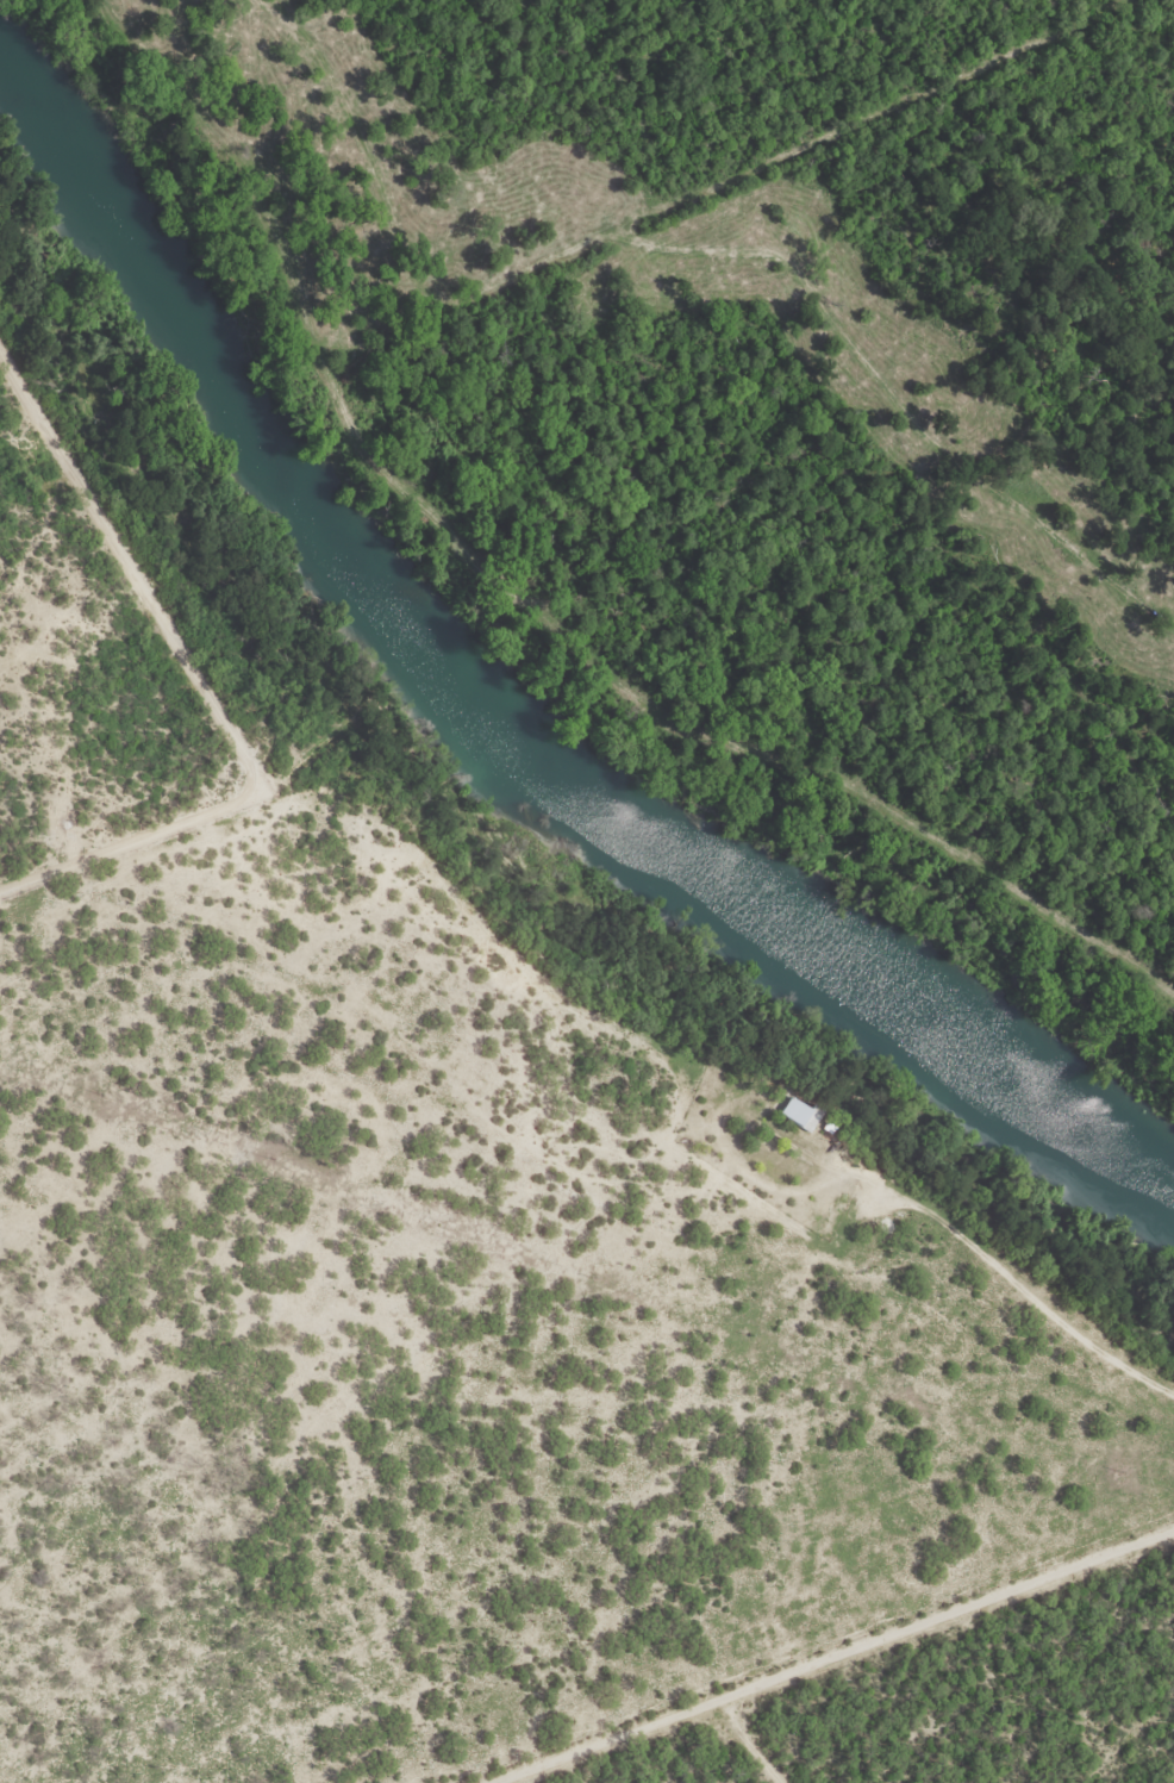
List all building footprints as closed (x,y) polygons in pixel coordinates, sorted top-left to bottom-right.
[(811,1135),(824,1117),(796,1097),(783,1115),(811,1135)]
